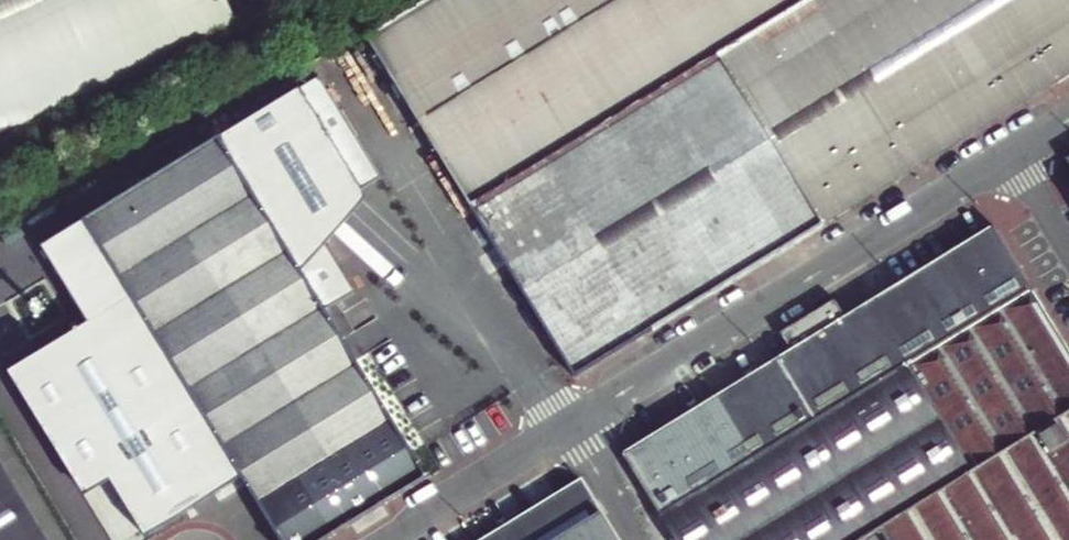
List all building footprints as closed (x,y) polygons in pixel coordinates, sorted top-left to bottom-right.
[(213,43),(231,32),(218,0),(0,0),(0,132),(213,43)] [(367,40),(492,241),(577,378),(1068,79),(1068,0),(433,0),(367,40)] [(322,79),(220,138),(238,169),(333,111),(346,132),(251,190),(326,314),(355,295),(322,240),(355,203),(384,180),(322,79)] [(280,539),(331,539),(429,482),(326,314),(251,190),(346,132),(333,111),(238,169),(220,138),(109,205),(103,195),(82,208),(88,218),(85,220),(133,298),(245,481),(280,539)] [(676,539),(1068,539),(1068,354),(993,231),(844,323),(812,344),(795,354),(626,459),(676,539)] [(245,481),(133,298),(11,374),(80,486),(105,473),(148,539),(245,481)] [(812,344),(844,323),(832,304),(799,324),(812,344)] [(795,354),(812,344),(799,324),(782,335),(795,354)] [(0,452),(0,539),(53,539),(0,452)] [(490,539),(617,539),(582,483),(490,539)]
